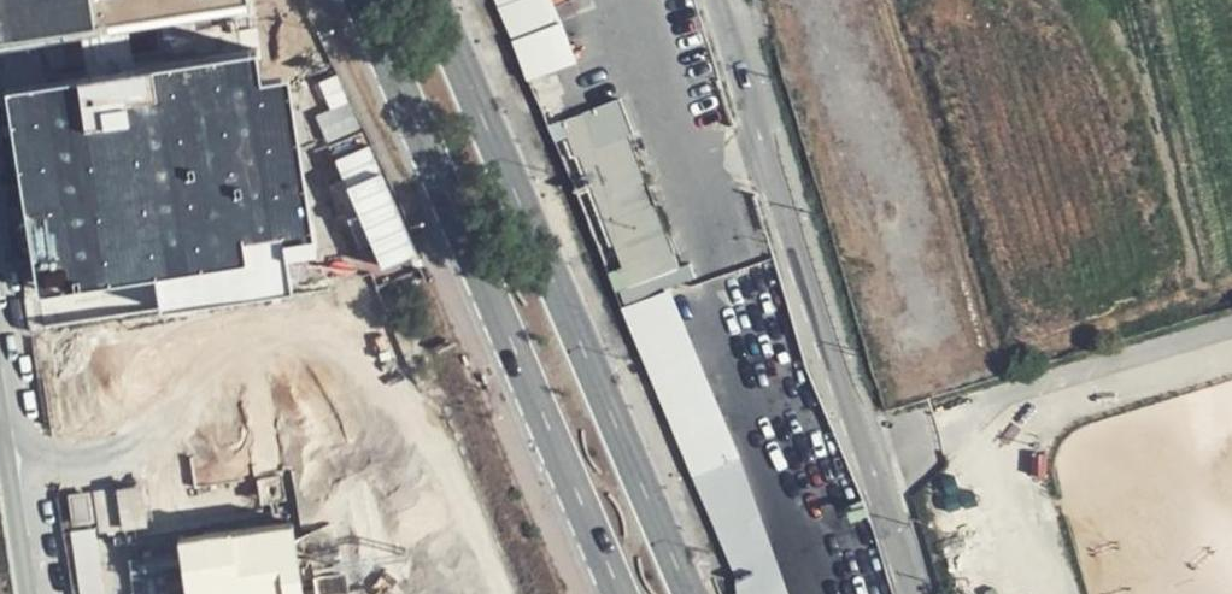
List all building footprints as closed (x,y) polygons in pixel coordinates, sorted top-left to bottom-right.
[(251,8),(248,0),(0,0),(0,52),(251,8)] [(586,70),(568,26),(527,43),(544,87),(586,70)] [(257,56),(0,93),(35,335),(290,298),(282,245),(312,241),(290,84),(262,88),(257,56)] [(636,105),(578,129),(596,177),(638,293),(693,274),(646,143),(652,141),(636,105)] [(419,253),(372,139),(331,156),(378,270),(419,253)] [(676,325),(685,323),(673,291),(664,295),(676,325)] [(622,312),(633,341),(676,325),(664,295),(622,312)] [(676,325),(732,462),(738,460),(685,323),(676,325)] [(688,478),(732,462),(676,325),(633,341),(688,478)] [(113,526),(109,493),(86,495),(91,529),(113,526)] [(170,593),(304,593),(295,516),(163,529),(170,593)]
